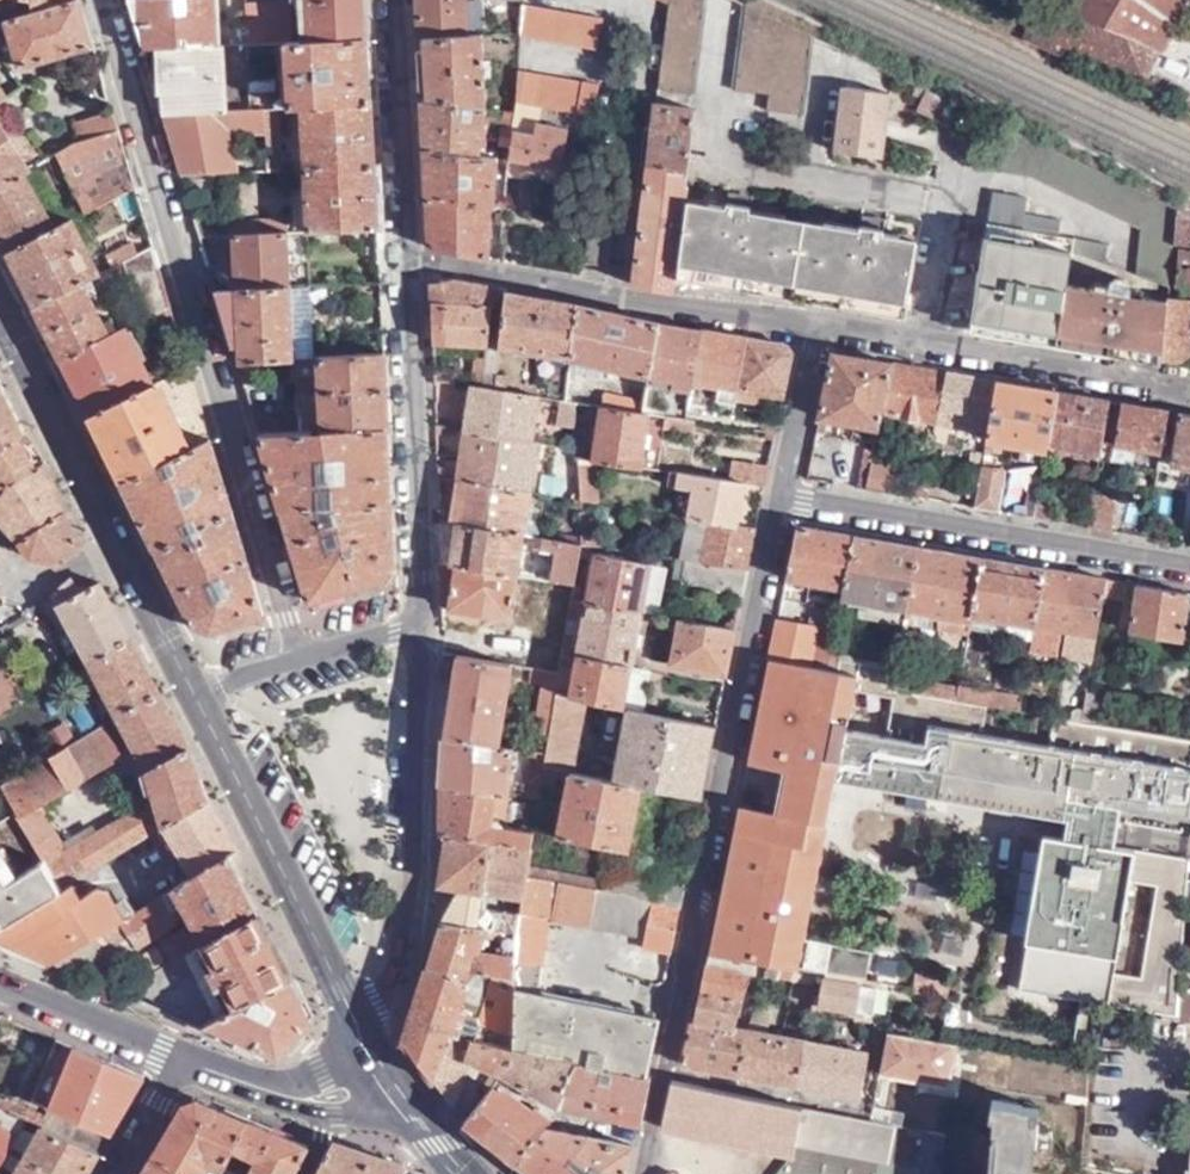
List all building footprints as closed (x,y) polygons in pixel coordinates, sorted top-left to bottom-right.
[(81,0),(80,0),(0,23),(0,41),(10,36),(22,68),(94,47),(81,0)] [(0,23),(80,0),(0,0),(0,20),(0,23)] [(140,38),(144,49),(222,46),(220,0),(129,0),(140,38)] [(311,42),(368,40),(366,0),(309,0),(311,42)] [(419,39),(425,39),(467,36),(466,0),(418,0),(419,39)] [(671,6),(660,90),(693,94),(706,0),(671,0),(671,6)] [(1062,56),(1066,47),(1143,81),(1158,47),(1162,49),(1177,26),(1189,13),(1189,0),(1039,0),(1021,39),(1062,56)] [(809,30),(747,1),(735,90),(768,95),(765,109),(799,114),(809,30)] [(289,43),(294,43),(293,2),(249,3),(250,45),(289,43)] [(607,17),(522,3),(521,7),(520,36),(600,50),(607,17)] [(467,36),(425,39),(427,101),(486,109),(486,99),(482,35),(467,36)] [(368,40),(311,42),(294,43),(289,43),(292,108),(304,107),(371,104),(368,40)] [(222,46),(144,49),(163,112),(231,110),(230,46),(222,46)] [(602,85),(518,70),(517,95),(517,102),(589,115),(597,117),(602,85)] [(890,92),(842,86),(835,149),(881,155),(890,92)] [(32,97),(25,87),(6,99),(14,109),(32,97)] [(951,98),(949,96),(930,87),(920,105),(942,116),(951,98)] [(423,101),(425,148),(485,156),(486,109),(427,101),(423,101)] [(517,102),(515,112),(515,114),(566,124),(577,126),(587,127),(589,115),(517,102)] [(698,109),(659,103),(655,124),(634,285),(674,292),(676,278),(686,204),(698,109)] [(375,167),(371,104),(304,107),(307,170),(375,167)] [(269,171),(282,171),(279,108),(265,109),(266,131),(269,171)] [(163,112),(182,175),(236,173),(234,132),(266,131),(265,109),(231,110),(163,112)] [(119,130),(113,111),(76,121),(80,141),(119,130)] [(510,179),(555,187),(566,124),(515,114),(513,131),(512,141),(511,159),(510,171),(510,179)] [(25,174),(30,169),(0,122),(0,189),(25,174)] [(1148,194),(1005,124),(998,169),(1034,175),(1141,227),(1137,273),(1169,285),(1173,243),(1176,208),(1148,194)] [(571,170),(579,172),(587,127),(577,126),(571,170)] [(119,130),(80,141),(74,143),(56,153),(81,202),(63,212),(69,223),(75,220),(137,187),(119,130)] [(428,198),(493,206),(496,207),(498,158),(485,156),(425,148),(428,198)] [(378,230),(375,167),(307,170),(310,232),(378,230)] [(55,230),(25,174),(0,189),(0,242),(7,255),(55,230)] [(588,260),(609,264),(620,191),(605,189),(603,205),(595,204),(588,260)] [(994,190),(989,222),(1060,236),(1062,219),(1028,213),(1029,196),(994,190)] [(727,210),(686,204),(676,278),(863,309),(906,318),(918,244),(883,239),(886,223),(861,219),(859,233),(751,215),(752,200),(729,196),(727,210)] [(431,248),(490,258),(493,206),(428,198),(431,248)] [(1176,208),(1173,243),(1189,245),(1189,215),(1176,208)] [(200,237),(289,234),(289,222),(236,224),(235,218),(196,220),(200,237)] [(101,274),(75,220),(69,223),(55,230),(7,255),(29,296),(35,308),(101,274)] [(989,222),(972,330),(1059,344),(1069,284),(1075,250),(1077,239),(1060,236),(989,222)] [(292,288),(289,234),(200,237),(216,291),(292,288)] [(1075,250),(1106,262),(1107,240),(1078,236),(1077,239),(1075,250)] [(125,261),(135,256),(129,245),(108,256),(114,267),(125,261)] [(158,256),(154,245),(135,256),(125,261),(127,270),(139,312),(141,321),(172,304),(158,256)] [(1179,250),(1176,284),(1189,285),(1189,251),(1179,250)] [(127,270),(125,261),(114,267),(101,274),(35,308),(63,363),(111,337),(88,291),(127,270)] [(499,345),(507,294),(507,288),(456,279),(454,282),(432,283),(433,307),(495,310),(489,343),(488,358),(483,388),(493,389),(495,372),(499,345)] [(1069,284),(1059,344),(1162,363),(1168,301),(1128,294),(1129,289),(1124,282),(1118,281),(1113,280),(1108,284),(1106,290),(1069,284)] [(295,359),(292,288),(216,291),(233,346),(239,346),(237,362),(295,359)] [(578,307),(507,294),(499,345),(571,359),(578,307)] [(1169,296),(1168,301),(1162,363),(1189,368),(1189,299),(1169,296)] [(175,313),(172,304),(141,321),(138,323),(142,331),(175,313)] [(495,310),(433,307),(434,342),(489,343),(495,310)] [(660,323),(578,307),(571,359),(568,373),(603,378),(605,365),(651,374),(660,323)] [(138,323),(141,321),(139,312),(118,324),(122,331),(128,328),(138,323)] [(703,330),(660,323),(651,374),(649,384),(692,391),(693,381),(703,330)] [(189,365),(187,356),(151,373),(128,328),(122,331),(111,337),(63,363),(92,420),(189,365)] [(749,339),(703,330),(693,381),(720,386),(718,398),(737,402),(749,339)] [(784,347),(749,339),(737,402),(780,409),(791,354),(784,347)] [(833,354),(820,418),(879,429),(883,411),(893,364),(833,354)] [(387,433),(383,356),(318,358),(321,434),(387,433)] [(483,388),(488,358),(477,357),(473,386),(483,388)] [(260,436),(321,434),(318,358),(303,359),(305,390),(299,391),(299,403),(251,406),(260,436)] [(948,374),(893,364),(883,411),(936,423),(937,421),(940,406),(948,374)] [(92,420),(124,482),(185,450),(176,428),(204,415),(189,365),(92,420)] [(504,373),(495,372),(493,389),(502,391),(504,373)] [(966,427),(987,431),(996,383),(948,374),(940,406),(970,412),(966,427)] [(459,384),(434,380),(435,391),(436,413),(455,415),(459,384)] [(987,431),(986,440),(1046,450),(1048,443),(1057,393),(996,383),(987,431)] [(4,385),(0,388),(0,451),(28,432),(4,385)] [(502,391),(493,389),(483,388),(473,386),(466,429),(528,440),(535,396),(502,391)] [(644,413),(646,400),(605,392),(603,406),(644,413)] [(1057,393),(1048,443),(1102,454),(1104,443),(1113,403),(1057,393)] [(572,402),(564,401),(561,400),(555,444),(576,448),(572,402)] [(1104,443),(1161,454),(1167,412),(1113,403),(1104,443)] [(597,458),(640,466),(649,414),(644,413),(603,406),(593,458),(597,458)] [(970,412),(940,406),(937,421),(966,427),(970,412)] [(1182,415),(1173,466),(1189,469),(1189,416),(1182,415)] [(936,424),(933,439),(946,441),(949,427),(936,424)] [(528,440),(466,429),(464,440),(458,479),(530,491),(538,441),(528,440)] [(28,432),(0,451),(0,487),(2,492),(45,463),(28,432)] [(806,479),(817,482),(827,435),(816,432),(806,479)] [(389,469),(387,433),(321,434),(260,436),(282,509),(391,504),(389,469)] [(158,550),(233,511),(211,437),(185,450),(124,482),(158,550)] [(865,447),(856,488),(865,490),(871,464),(875,449),(865,447)] [(976,497),(974,509),(1000,513),(1007,471),(997,470),(999,457),(983,454),(978,481),(976,497)] [(581,500),(599,504),(597,458),(593,458),(576,456),(581,500)] [(764,489),(768,469),(731,462),(727,482),(744,485),(764,489)] [(45,463),(2,492),(0,493),(0,518),(20,544),(66,513),(69,511),(45,463)] [(871,464),(865,490),(890,494),(895,468),(871,464)] [(720,524),(737,527),(739,510),(744,485),(727,482),(672,472),(669,487),(695,492),(691,519),(720,524)] [(1031,476),(1025,518),(1033,519),(1035,507),(1041,478),(1031,476)] [(900,478),(897,495),(920,499),(923,483),(900,478)] [(458,523),(523,534),(530,491),(458,479),(450,522),(458,523)] [(967,495),(976,497),(978,481),(971,480),(967,495)] [(1095,488),(1087,528),(1112,533),(1120,492),(1095,488)] [(395,569),(391,504),(282,509),(310,602),(386,580),(395,569)] [(1035,507),(1033,519),(1052,522),(1054,510),(1035,507)] [(264,616),(233,511),(158,550),(194,622),(213,632),(264,616)] [(83,547),(66,513),(20,544),(31,559),(57,566),(83,547)] [(683,560),(747,572),(756,530),(737,527),(720,524),(691,519),(683,560)] [(451,563),(516,573),(523,534),(458,523),(451,563)] [(796,526),(786,578),(826,586),(846,589),(856,536),(796,526)] [(918,546),(856,536),(846,589),(844,598),(906,609),(918,546)] [(574,582),(580,542),(574,541),(544,537),(542,550),(557,552),(553,579),(574,582)] [(982,557),(918,546),(906,609),(900,640),(916,642),(920,625),(922,610),(939,613),(970,619),(972,613),(982,557)] [(589,601),(643,612),(652,569),(596,557),(589,601)] [(1045,567),(982,557),(972,613),(1014,620),(1011,634),(1032,638),(1045,567)] [(682,585),(742,596),(747,572),(683,560),(680,559),(677,579),(683,580),(682,585)] [(441,562),(442,607),(509,618),(511,612),(532,616),(533,605),(549,607),(553,579),(516,573),(451,563),(441,562)] [(1093,650),(1103,596),(1107,578),(1045,567),(1032,638),(1030,649),(1061,654),(1062,646),(1093,650)] [(1125,600),(1128,582),(1107,578),(1103,596),(1125,600)] [(60,590),(51,596),(87,662),(130,639),(101,585),(93,587),(85,587),(81,586),(71,580),(59,588),(60,590)] [(1180,640),(1188,592),(1138,583),(1130,631),(1180,640)] [(846,589),(826,586),(823,604),(842,608),(844,598),(846,589)] [(579,657),(633,668),(643,612),(589,601),(579,657)] [(937,628),(939,613),(922,610),(920,625),(937,628)] [(813,645),(809,666),(830,670),(834,655),(841,612),(828,611),(821,647),(813,645)] [(968,634),(970,619),(939,613),(937,628),(968,634)] [(672,665),(727,677),(736,631),(661,615),(658,627),(679,631),(672,665)] [(809,615),(807,626),(816,628),(818,618),(809,615)] [(778,620),(771,658),(809,666),(813,645),(816,628),(807,626),(778,620)] [(130,639),(87,662),(118,717),(160,695),(130,639)] [(527,666),(532,667),(559,671),(561,653),(530,647),(527,666)] [(895,666),(898,650),(887,648),(885,664),(895,666)] [(459,654),(445,736),(498,742),(511,663),(459,654)] [(748,768),(782,775),(773,819),(739,812),(710,955),(755,962),(765,964),(798,970),(802,970),(826,832),(823,831),(831,786),(1065,827),(1062,845),(1040,841),(1021,950),(1028,951),(1021,992),(1178,1019),(1180,993),(1189,876),(1189,863),(1112,849),(1118,813),(1189,826),(1189,739),(1093,722),(1080,720),(1052,715),(1046,747),(982,737),(988,704),(956,699),(910,691),(906,691),(890,688),(893,674),(894,667),(884,666),(834,656),(831,672),(808,667),(770,660),(748,768)] [(629,708),(642,712),(650,672),(648,671),(633,668),(579,657),(573,696),(588,700),(629,708)] [(0,662),(0,704),(9,699),(4,691),(19,683),(5,660),(0,662)] [(508,743),(517,744),(531,746),(547,748),(555,693),(557,678),(559,671),(532,667),(531,682),(540,683),(532,736),(509,733),(508,743)] [(895,673),(892,687),(908,689),(910,675),(895,673)] [(913,676),(911,690),(956,697),(959,683),(913,676)] [(1019,708),(1022,694),(959,683),(956,697),(1019,708)] [(1081,718),(1093,720),(1097,692),(1086,690),(1081,718)] [(545,766),(571,771),(574,772),(588,700),(573,696),(555,693),(547,748),(545,766)] [(118,717),(146,770),(157,801),(68,855),(37,808),(121,756),(102,725),(0,781),(0,785),(12,806),(61,890),(73,883),(164,828),(209,799),(190,749),(160,695),(118,717)] [(645,787),(702,799),(716,728),(642,712),(629,708),(615,781),(645,787)] [(445,736),(443,783),(500,791),(510,793),(517,744),(508,743),(498,742),(445,736)] [(540,797),(545,766),(547,748),(531,746),(524,795),(540,797)] [(630,853),(645,787),(615,781),(574,772),(571,771),(559,838),(630,853)] [(492,841),(533,847),(535,830),(506,825),(510,801),(498,800),(500,791),(443,783),(440,833),(447,835),(492,841)] [(209,801),(209,799),(164,828),(190,870),(204,873),(231,857),(240,851),(209,801)] [(0,815),(0,925),(61,890),(12,806),(0,815)] [(462,888),(485,893),(492,841),(447,835),(440,884),(462,888)] [(528,878),(529,868),(533,847),(492,841),(485,893),(525,899),(528,878)] [(261,918),(231,857),(204,873),(182,885),(134,913),(125,918),(49,962),(49,964),(72,972),(131,937),(137,945),(180,919),(175,911),(185,905),(196,925),(166,941),(176,961),(186,956),(261,918)] [(679,911),(683,892),(606,876),(603,884),(529,868),(528,878),(679,911)] [(670,956),(679,911),(528,878),(525,899),(522,917),(521,927),(520,934),(513,979),(512,1042),(512,1049),(576,1062),(575,1065),(645,1076),(657,1018),(539,997),(553,921),(647,940),(645,950),(670,956)] [(73,883),(61,890),(0,925),(0,937),(10,942),(78,903),(76,899),(81,896),(73,883)] [(10,942),(49,962),(125,918),(114,899),(109,890),(99,886),(81,896),(76,899),(78,903),(10,942)] [(521,927),(522,917),(483,909),(485,893),(462,888),(440,919),(520,934),(521,927)] [(125,918),(134,913),(124,894),(114,899),(125,918)] [(292,981),(261,918),(186,956),(220,1017),(292,981)] [(440,919),(425,969),(469,982),(483,975),(513,979),(520,934),(440,919)] [(220,1017),(186,956),(176,961),(128,984),(161,1002),(206,1024),(220,1017)] [(709,963),(697,1019),(738,1028),(750,971),(709,963)] [(765,964),(762,976),(795,982),(798,970),(765,964)] [(474,1034),(512,1042),(513,979),(483,975),(469,982),(425,969),(404,1040),(435,1082),(453,1031),(474,1034)] [(808,972),(798,970),(795,982),(823,987),(825,974),(808,972)] [(877,983),(825,974),(823,987),(821,997),(814,996),(810,1016),(819,1017),(820,1009),(871,1016),(877,983)] [(311,1021),(292,981),(220,1017),(206,1024),(210,1026),(280,1056),(311,1021)] [(690,1019),(680,1062),(740,1074),(750,1030),(738,1028),(697,1019),(690,1019)] [(750,1030),(740,1074),(795,1085),(804,1040),(777,1035),(750,1030)] [(501,1076),(512,1049),(473,1040),(474,1034),(453,1031),(435,1082),(452,1106),(467,1063),(501,1076)] [(146,1076),(60,1039),(25,1096),(113,1133),(146,1076)] [(876,1081),(947,1094),(954,1052),(884,1039),(876,1081)] [(804,1040),(795,1085),(862,1098),(868,1053),(804,1040)] [(558,1107),(575,1065),(576,1062),(512,1049),(501,1076),(558,1107)] [(651,1078),(645,1076),(575,1065),(558,1107),(557,1108),(642,1126),(651,1078)] [(673,1080),(663,1128),(695,1135),(732,1142),(741,1094),(676,1081),(673,1080)] [(466,1124),(518,1164),(548,1128),(552,1116),(532,1106),(527,1113),(493,1087),(466,1124)] [(741,1094),(732,1142),(795,1155),(805,1108),(778,1103),(741,1094)] [(248,1120),(199,1099),(184,1106),(153,1156),(184,1173),(206,1173),(213,1162),(224,1168),(248,1120)] [(24,1129),(30,1119),(3,1106),(0,1113),(0,1116),(24,1129)] [(805,1108),(795,1155),(847,1166),(856,1119),(805,1108)] [(984,1173),(1030,1173),(1034,1119),(989,1109),(984,1173)] [(926,1133),(856,1119),(847,1166),(795,1155),(779,1173),(918,1173),(926,1133)] [(248,1120),(224,1168),(236,1173),(244,1173),(245,1171),(252,1173),(292,1173),(308,1145),(248,1120)] [(0,1126),(0,1169),(18,1140),(19,1137),(0,1126)] [(26,1159),(56,1173),(88,1173),(101,1152),(45,1126),(33,1147),(26,1159)] [(531,1173),(589,1173),(594,1168),(583,1165),(587,1136),(548,1128),(518,1164),(531,1173)] [(1187,1165),(1177,1165),(1176,1173),(1189,1173),(1189,1134),(1187,1165)] [(637,1146),(587,1136),(583,1165),(594,1168),(589,1173),(630,1173),(637,1146)] [(314,1173),(404,1173),(407,1168),(332,1141),(314,1173)] [(153,1156),(143,1173),(184,1173),(153,1156)] [(17,1173),(56,1173),(26,1159),(17,1173)]
